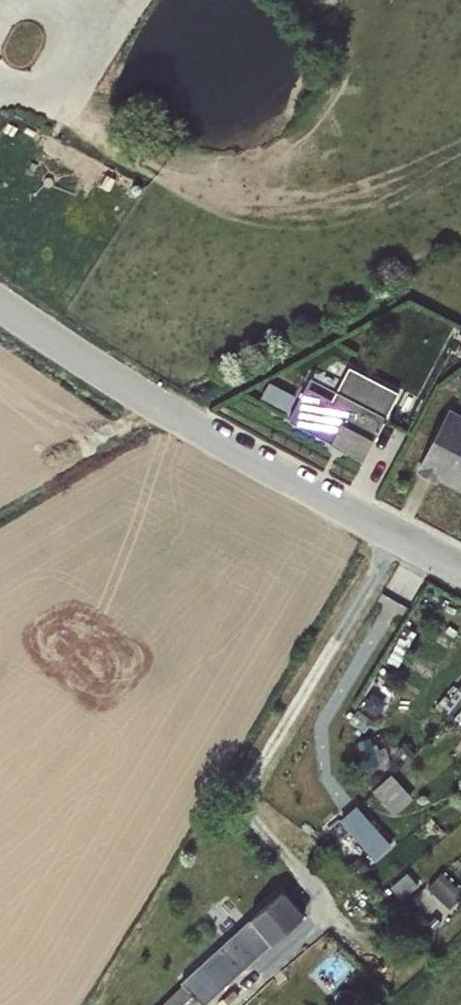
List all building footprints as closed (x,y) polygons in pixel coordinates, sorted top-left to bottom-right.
[(331,400),(306,386),(288,420),(330,442),(330,443),(362,460),(397,392),(349,367),(331,400)] [(268,381),(260,398),(287,411),(295,394),(268,381)] [(451,409),(418,471),(435,480),(441,470),(460,480),(460,414),(451,409)] [(441,470),(435,480),(460,493),(460,480),(441,470)] [(459,705),(460,703),(460,682),(441,708),(449,714),(451,716),(459,705)] [(372,790),(393,814),(411,799),(409,793),(391,773),(372,790)] [(375,861),(392,846),(357,804),(339,820),(375,861)] [(401,900),(418,885),(406,873),(390,887),(401,900)] [(430,891),(450,910),(460,898),(460,891),(444,875),(430,891)] [(160,1004),(203,1004),(201,1002),(302,916),(283,893),(221,945),(160,1004)]
